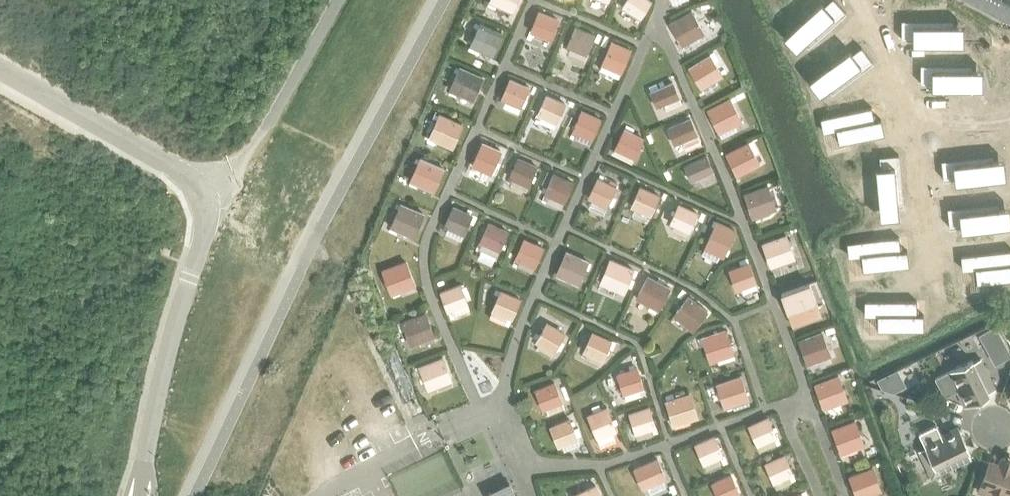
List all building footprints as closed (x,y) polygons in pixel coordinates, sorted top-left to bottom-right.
[(517,0),(490,0),(489,2),(512,11),(517,0)] [(651,1),(650,0),(626,0),(621,7),(640,18),(651,1)] [(768,15),(783,27),(790,17),(794,20),(809,0),(779,0),(768,15)] [(992,15),(999,1),(1009,6),(1009,0),(964,0),(992,15)] [(704,32),(691,10),(669,23),(681,44),(704,32)] [(822,16),(792,58),(807,69),(814,60),(818,63),(848,21),(832,10),(826,19),(822,16)] [(551,38),(558,20),(537,11),(530,29),(551,38)] [(952,18),(901,18),(901,37),(912,37),(912,42),(963,42),(963,23),(952,23),(952,18)] [(493,56),(503,33),(480,24),(470,46),(493,56)] [(586,54),(594,35),(573,26),(566,45),(586,54)] [(622,69),(631,49),(610,40),(601,60),(622,69)] [(721,74),(710,54),(688,67),(700,87),(721,74)] [(853,63),(811,92),(822,108),(832,102),(835,106),(876,76),(865,61),(856,67),(853,63)] [(971,62),(920,62),(920,81),(931,81),(931,86),(982,86),(982,67),(971,67),(971,62)] [(474,99),(483,77),(460,67),(450,89),(474,99)] [(520,107),(529,87),(509,79),(500,98),(520,107)] [(679,96),(672,81),(649,91),(656,106),(679,96)] [(557,122),(565,104),(545,95),(537,113),(557,122)] [(656,107),(661,118),(683,107),(678,97),(656,107)] [(741,120),(730,98),(706,110),(718,132),(741,120)] [(592,139),(601,119),(580,111),(572,130),(592,139)] [(456,144),(464,125),(440,114),(432,134),(456,144)] [(697,134),(690,118),(666,128),(673,144),(697,134)] [(847,126),(828,130),(831,144),(842,142),(845,156),(890,146),(886,132),(880,133),(877,119),(853,124),(847,125),(847,126)] [(633,158),(643,138),(622,129),(613,148),(633,158)] [(679,154),(703,143),(699,133),(674,144),(679,154)] [(759,163),(747,141),(724,154),(736,176),(759,163)] [(493,170),(501,151),(481,142),(473,161),(493,170)] [(992,152),(941,158),(943,177),(954,176),(955,181),(1006,175),(1004,156),(992,157),(992,152)] [(712,170),(706,155),(683,165),(690,180),(712,170)] [(434,191),(444,168),(421,158),(411,180),(434,191)] [(528,185),(537,167),(517,158),(508,176),(528,185)] [(885,179),(880,180),(884,230),(903,229),(902,217),(907,217),(903,166),(884,168),(885,179)] [(564,202),(573,182),(553,173),(543,193),(564,202)] [(607,206),(616,187),(596,178),(587,197),(607,206)] [(776,208),(767,185),(743,194),(751,217),(776,208)] [(650,215),(659,196),(639,187),(630,206),(650,215)] [(969,200),(950,202),(951,217),(962,216),(964,230),(1009,225),(1008,210),(1001,211),(999,197),(975,200),(975,199),(969,200)] [(415,236),(424,214),(400,203),(391,226),(415,236)] [(689,232),(697,213),(677,205),(669,223),(689,232)] [(464,234),(473,216),(452,206),(444,224),(464,234)] [(727,249),(735,230),(716,221),(707,240),(727,249)] [(499,250),(508,232),(488,222),(479,241),(499,250)] [(794,258),(786,235),(761,244),(770,267),(794,258)] [(535,266),(543,247),(523,238),(515,257),(535,266)] [(866,258),(855,260),(857,279),(908,273),(907,268),(918,267),(916,248),(866,253),(866,258)] [(962,253),(963,268),(974,266),(976,280),(1009,276),(1009,248),(987,250),(987,249),(981,250),(981,251),(962,253)] [(579,284),(588,262),(564,252),(555,274),(579,284)] [(624,293),(634,270),(609,259),(599,282),(624,293)] [(416,284),(407,261),(382,270),(391,293),(416,284)] [(756,282),(748,263),(728,271),(735,290),(756,282)] [(658,309),(670,288),(647,275),(636,297),(658,309)] [(821,315),(808,283),(781,294),(793,325),(821,315)] [(468,302),(461,284),(440,292),(447,310),(468,302)] [(512,318),(520,299),(500,290),(492,310),(512,318)] [(692,330),(707,311),(687,295),(673,314),(692,330)] [(886,300),(867,300),(867,315),(877,315),(877,329),(923,329),(923,314),(917,314),(917,300),(892,300),(886,300)] [(435,335),(426,312),(401,322),(410,345),(435,335)] [(538,343),(535,349),(550,358),(564,334),(545,323),(535,341),(538,343)] [(979,334),(982,341),(994,364),(1009,355),(1009,354),(999,333),(995,325),(979,334)] [(733,353),(726,330),(701,338),(709,361),(733,353)] [(603,360),(611,341),(592,332),(583,351),(603,360)] [(830,355),(821,332),(797,341),(806,364),(830,355)] [(452,379),(443,357),(418,367),(427,389),(452,379)] [(972,360),(935,378),(944,396),(959,389),(967,404),(988,394),(972,360)] [(617,374),(623,393),(625,398),(639,393),(637,388),(643,386),(637,368),(617,374)] [(898,368),(877,378),(881,389),(893,392),(906,385),(898,368)] [(748,400),(740,376),(716,384),(724,408),(748,400)] [(847,400),(838,376),(814,385),(823,410),(847,400)] [(562,400),(555,382),(535,390),(542,408),(562,400)] [(698,416),(689,393),(664,402),(672,425),(698,416)] [(656,426),(649,407),(629,413),(637,439),(653,433),(651,428),(656,426)] [(616,429),(608,411),(588,419),(596,437),(616,429)] [(776,436),(768,417),(748,425),(757,445),(776,436)] [(570,418),(550,426),(557,445),(577,438),(570,418)] [(864,445),(855,421),(831,431),(840,454),(864,445)] [(935,424),(919,432),(925,444),(930,456),(922,460),(931,478),(971,459),(967,450),(969,450),(958,428),(941,436),(935,424)] [(722,455),(715,436),(695,445),(705,468),(720,461),(718,456),(722,455)] [(795,479),(784,455),(764,464),(775,489),(795,479)] [(666,477),(658,458),(638,466),(649,491),(665,485),(662,478),(666,477)] [(1001,461),(1000,465),(989,461),(981,483),(993,488),(992,490),(1001,493),(1002,491),(1009,494),(1009,464),(1001,461)] [(872,465),(848,475),(856,495),(859,495),(880,488),(872,465)] [(731,474),(711,484),(717,495),(741,495),(731,474)] [(510,482),(486,494),(487,495),(516,495),(510,482)] [(596,486),(573,495),(601,495),(596,486)]
